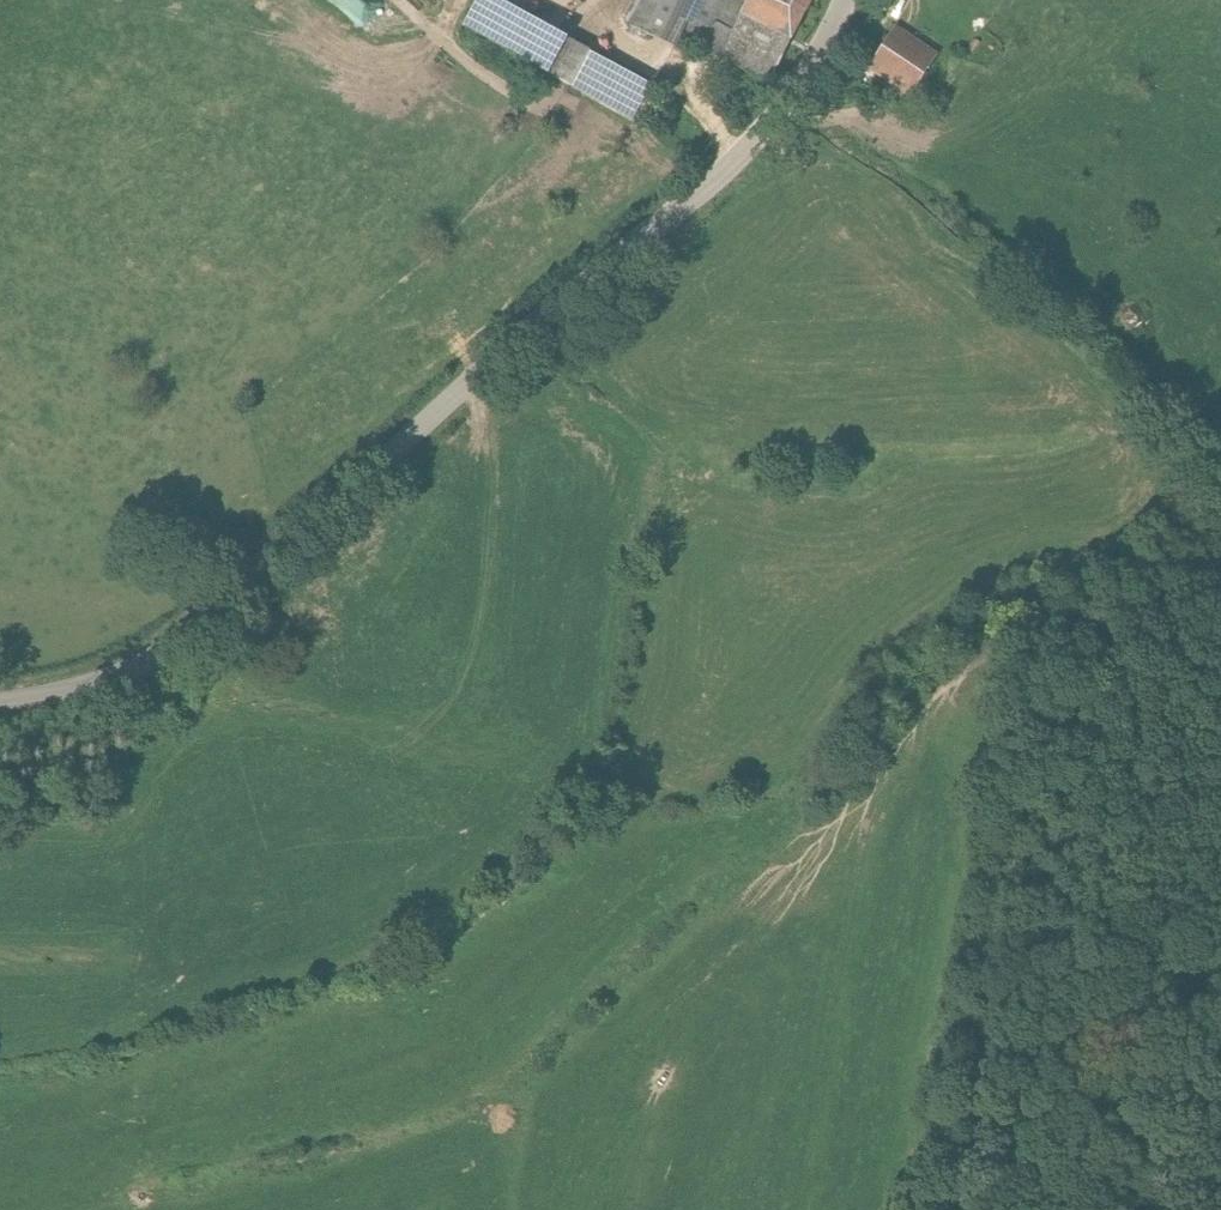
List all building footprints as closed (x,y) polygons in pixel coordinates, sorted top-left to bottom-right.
[(372,27),(391,4),(387,0),(340,0),(372,27)] [(567,38),(500,0),(476,0),(462,26),(547,73),(567,38)] [(627,24),(675,47),(679,38),(767,81),(766,83),(768,84),(769,82),(810,0),(639,0),(627,24)] [(895,27),(868,68),(910,95),(937,54),(895,27)] [(567,38),(547,73),(632,119),(643,98),(583,65),(590,51),(567,38)] [(583,65),(643,98),(650,85),(590,51),(583,65)]
